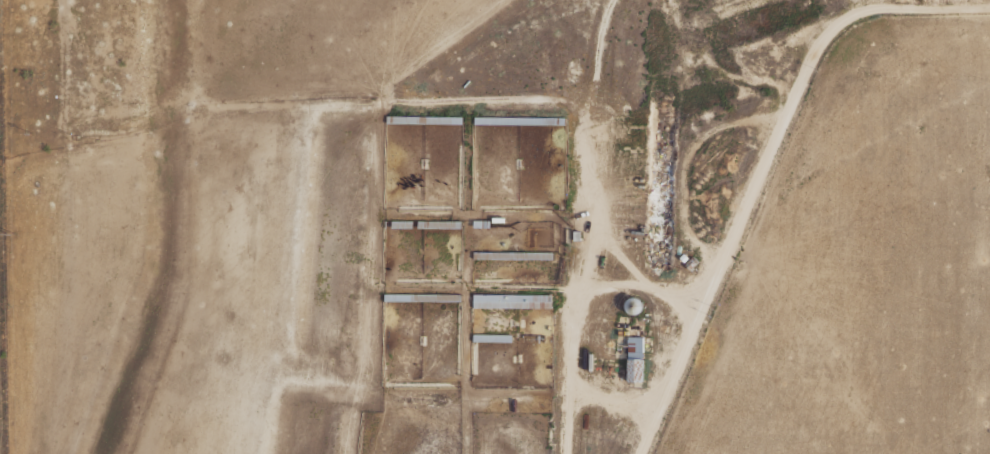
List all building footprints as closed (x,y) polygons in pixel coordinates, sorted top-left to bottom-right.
[(386,115),(462,116),(462,124),(386,123),(386,115)] [(473,116),(565,116),(565,124),(473,124),(473,116)] [(473,219),(490,219),(490,227),(473,227),(473,219)] [(391,220),(413,220),(413,228),(391,228),(391,220)] [(417,220),(461,220),(461,228),(417,228),(417,220)] [(572,230),(580,231),(580,241),(571,241),(572,230)] [(472,251),(472,258),(552,259),(552,252),(472,251)] [(383,293),(461,293),(461,301),(383,301),(383,293)] [(472,294),(551,294),(551,308),(472,307),(472,294)] [(626,301),(627,299),(630,297),(633,295),(636,295),(639,296),(641,298),(643,301),(644,304),(644,307),(643,310),(641,312),(638,314),(635,314),(632,314),(629,313),(627,310),(626,308),(625,304),(626,301)] [(629,336),(644,336),(643,382),(628,381),(629,336)]
